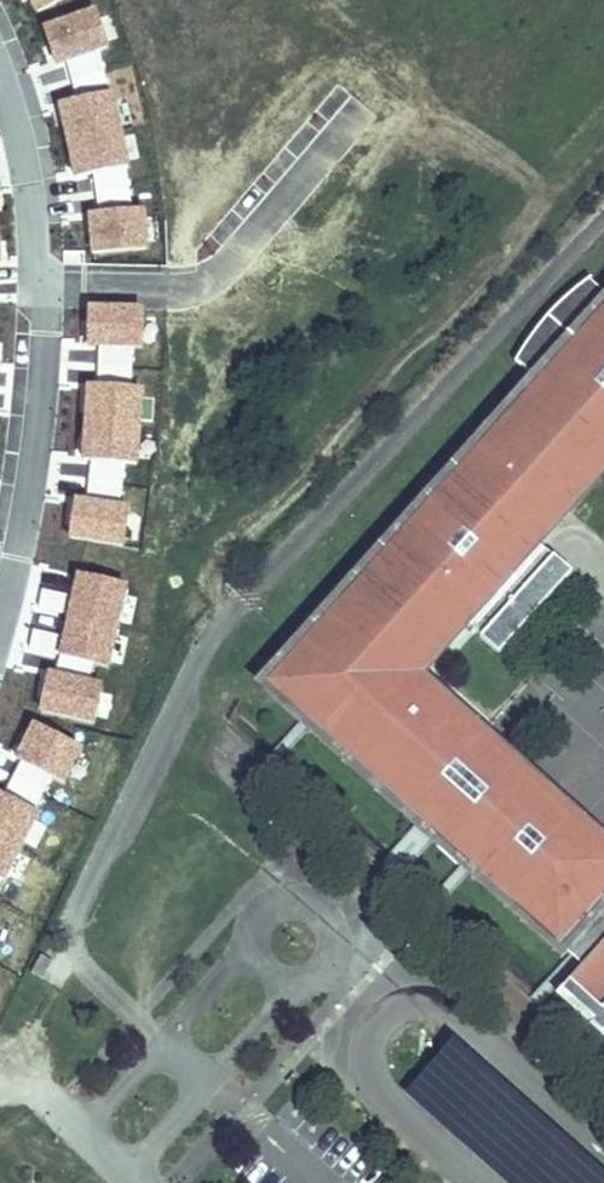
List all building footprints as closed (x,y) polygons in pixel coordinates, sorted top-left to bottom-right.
[(531,377),(261,677),(278,691),(271,699),(296,722),(303,714),(438,836),(431,843),(459,869),(466,861),(567,951),(603,909),(603,835),(425,675),(469,626),(500,654),(572,574),(541,546),(603,475),(603,290),(591,278),(566,299),(545,320),(527,344),(515,363),(531,377)] [(567,951),(582,965),(603,941),(603,909),(567,951)] [(603,1038),(603,941),(582,965),(556,995),(603,1038)] [(40,955),(31,972),(43,979),(53,962),(40,955)]
